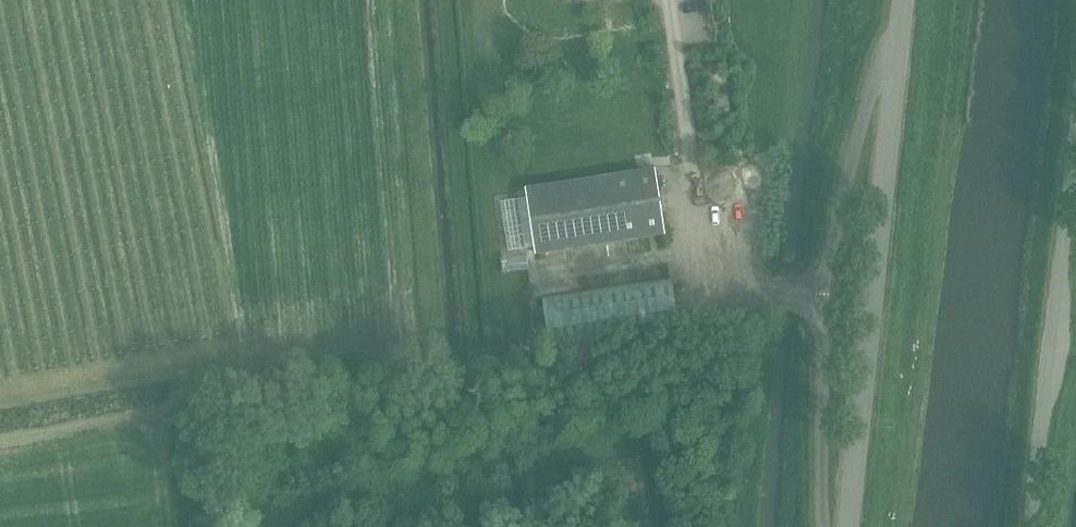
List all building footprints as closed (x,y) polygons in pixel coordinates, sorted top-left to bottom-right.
[(727,108),(725,96),(714,98),(716,110),(727,108)] [(525,189),(535,255),(644,238),(666,235),(656,169),(525,189)] [(542,297),(550,350),(680,329),(672,277),(542,297)]
